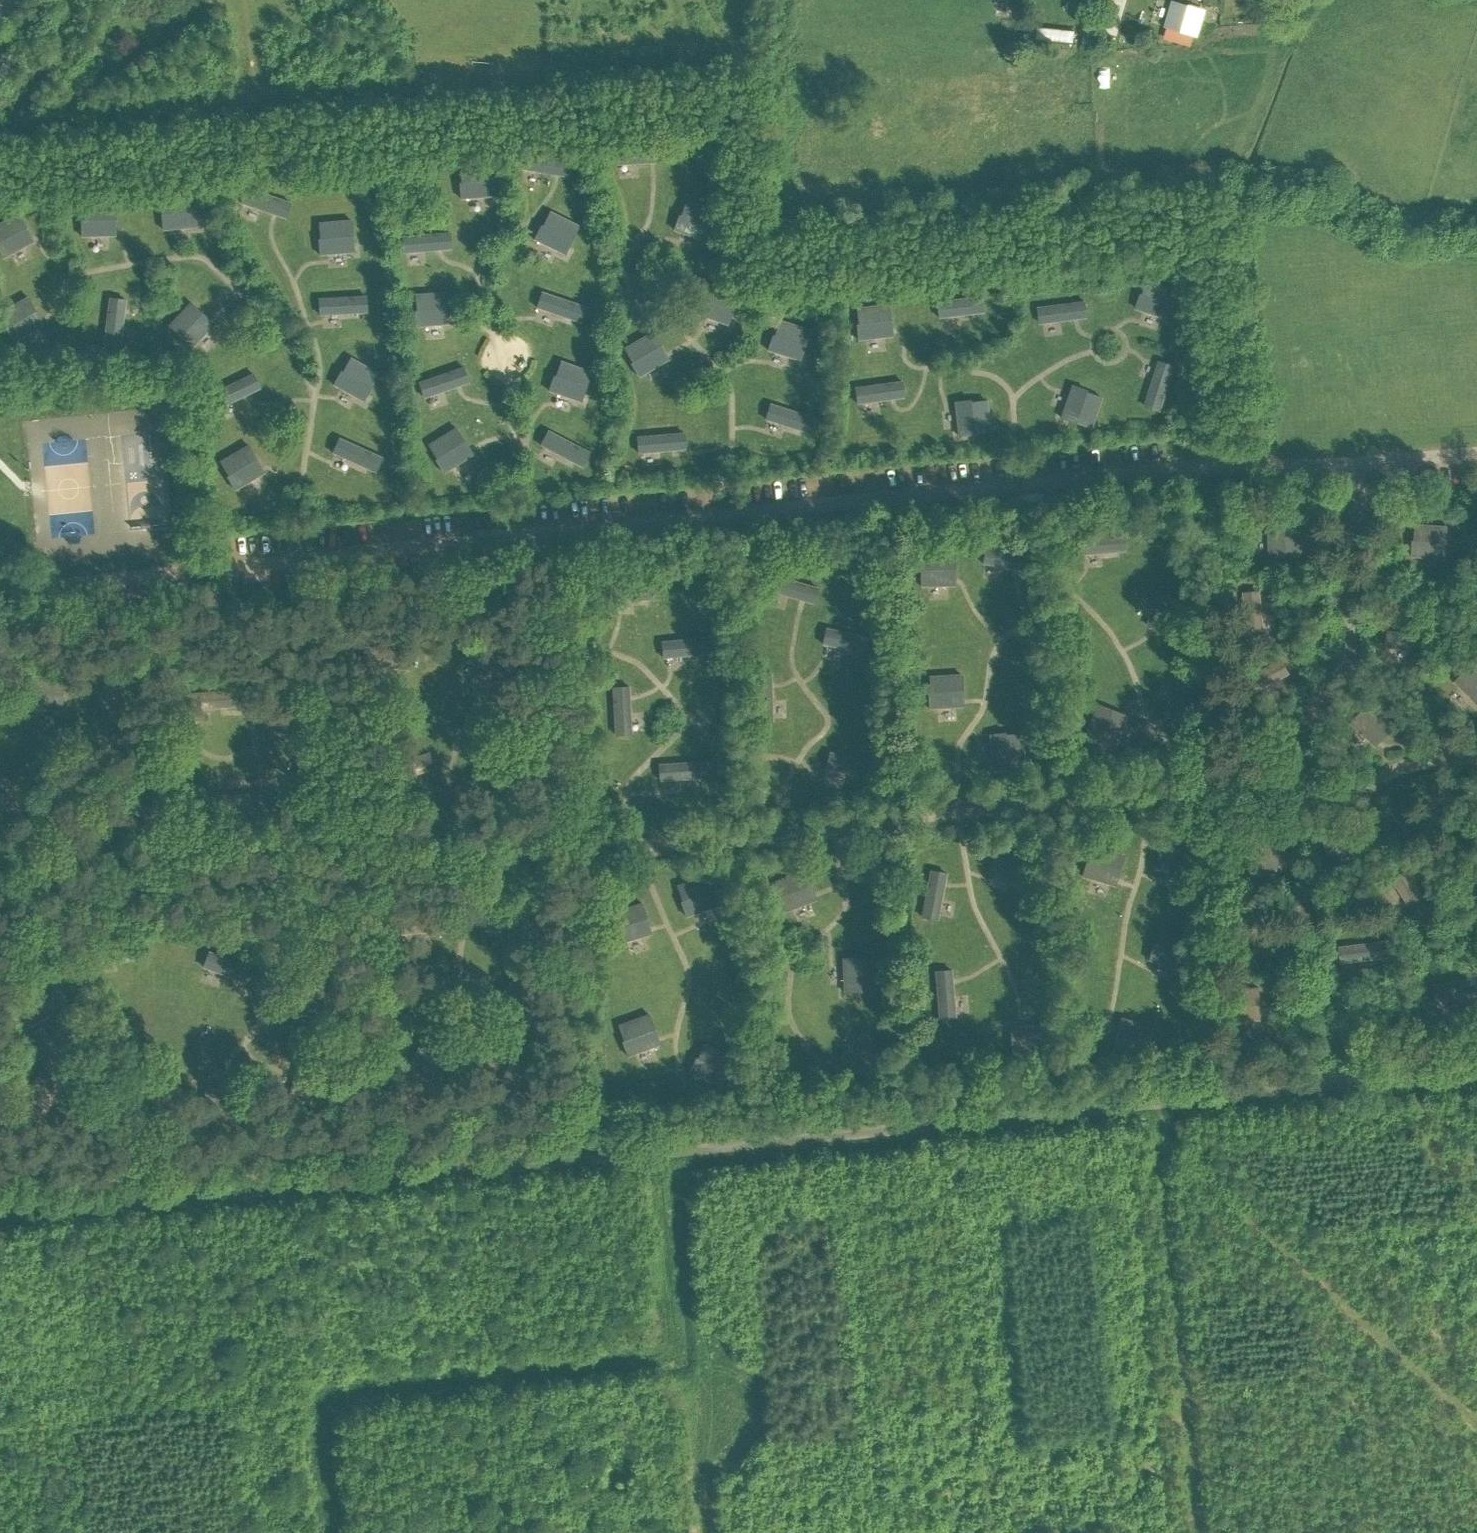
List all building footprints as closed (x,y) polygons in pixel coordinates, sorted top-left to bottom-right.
[(1256,0),(1236,0),(1235,7),(1254,11),(1256,0)] [(1196,36),(1205,10),(1173,1),(1166,26),(1196,36)] [(529,152),(524,172),(574,181),(580,161),(529,152)] [(460,198),(495,195),(493,162),(459,165),(460,181),(458,181),(460,198)] [(293,207),(251,186),(244,206),(288,226),(293,207)] [(161,228),(196,226),(194,193),(160,195),(161,212),(160,212),(161,228)] [(674,229),(707,241),(718,210),(686,198),(680,214),(679,213),(674,229)] [(79,236),(115,235),(114,202),(80,203),(80,219),(79,219),(79,236)] [(533,238),(565,255),(580,225),(550,210),(542,224),(541,224),(533,238)] [(32,241),(16,211),(0,220),(0,257),(32,241)] [(317,254),(353,251),(351,219),(317,221),(318,237),(316,237),(317,254)] [(407,257),(457,252),(458,229),(405,234),(407,257)] [(1137,308),(1170,320),(1181,289),(1149,278),(1143,293),(1142,293),(1137,308)] [(694,313),(728,325),(739,294),(707,282),(701,298),(700,298),(694,313)] [(374,305),(372,288),(325,292),(328,308),(374,305)] [(414,325),(449,323),(447,290),(413,292),(414,308),(413,308),(414,325)] [(591,307),(543,294),(537,313),(586,327),(591,307)] [(42,324),(26,295),(0,309),(0,318),(4,325),(3,326),(11,341),(42,324)] [(135,300),(112,302),(107,340),(128,341),(135,300)] [(188,349),(213,323),(189,301),(165,326),(177,337),(176,338),(188,349)] [(857,340),(893,336),(889,303),(855,307),(857,323),(855,323),(857,340)] [(936,328),(983,329),(984,313),(936,312),(936,328)] [(767,350),(801,360),(811,329),(778,319),(773,334),(772,334),(767,350)] [(638,375),(669,357),(652,329),(623,346),(631,360),(630,361),(638,375)] [(332,384),(363,400),(378,371),(348,355),(341,370),(339,369),(332,384)] [(548,389),(581,400),(592,369),(560,358),(555,374),(553,373),(548,389)] [(1158,414),(1171,369),(1155,365),(1142,410),(1158,414)] [(476,385),(468,366),(420,383),(428,403),(476,385)] [(270,386),(260,368),(216,385),(230,406),(270,386)] [(1073,383),(1061,417),(1092,428),(1103,396),(1088,390),(1088,389),(1073,383)] [(954,400),(958,436),(990,432),(987,399),(971,400),(971,399),(954,400)] [(768,407),(761,430),(809,445),(816,422),(768,407)] [(443,473),(473,454),(455,426),(426,445),(435,459),(434,459),(443,473)] [(541,449),(583,470),(592,452),(550,432),(541,449)] [(233,490),(263,472),(246,444),(217,461),(226,475),(224,476),(233,490)] [(386,458),(343,444),(336,461),(378,478),(386,458)] [(566,508),(567,527),(576,527),(574,507),(566,508)] [(1412,557),(1448,559),(1450,526),(1416,524),(1415,541),(1413,541),(1412,557)] [(1270,527),(1270,563),(1303,563),(1303,529),(1286,529),(1286,527),(1270,527)] [(1126,534),(1078,538),(1080,555),(1127,551),(1126,534)] [(1026,555),(984,547),(981,564),(1023,572),(1026,555)] [(921,587),(956,587),(956,554),(922,554),(922,570),(920,570),(921,587)] [(1260,591),(1242,593),(1247,638),(1265,636),(1260,591)] [(1159,593),(1148,626),(1179,637),(1190,604),(1175,599),(1175,598),(1159,593)] [(1430,637),(1388,630),(1385,648),(1427,655),(1430,637)] [(708,663),(707,640),(660,643),(662,666),(708,663)] [(1282,658),(1244,677),(1252,693),(1290,674),(1282,658)] [(1476,704),(1476,660),(1455,682),(1476,704)] [(929,708),(965,707),(963,674),(929,675),(930,692),(928,692),(929,708)] [(1181,678),(1166,710),(1197,724),(1210,693),(1195,686),(1196,685),(1181,678)] [(223,708),(222,693),(189,694),(190,709),(223,708)] [(1352,722),(1375,746),(1399,722),(1376,698),(1352,722)] [(1116,749),(1128,716),(1097,704),(1085,736),(1101,742),(1100,743),(1116,749)] [(989,733),(993,769),(1025,765),(1022,732),(1006,733),(1006,732),(989,733)] [(0,793),(0,812),(8,798),(0,793)] [(248,794),(213,795),(214,828),(248,827),(247,811),(249,811),(248,794)] [(1331,856),(1365,846),(1356,815),(1323,824),(1328,840),(1326,840),(1331,856)] [(1246,864),(1280,871),(1287,839),(1254,832),(1250,848),(1249,848),(1246,864)] [(1154,869),(1188,879),(1198,848),(1165,838),(1160,853),(1159,853),(1154,869)] [(989,868),(1020,886),(1037,857),(1007,841),(999,855),(998,854),(989,868)] [(1081,877),(1115,887),(1124,855),(1091,846),(1087,862),(1086,861),(1081,877)] [(783,912),(816,901),(805,870),(773,881),(779,896),(777,897),(783,912)] [(1406,870),(1392,880),(1416,917),(1431,908),(1406,870)] [(686,917),(719,906),(708,875),(676,886),(682,901),(680,902),(686,917)] [(617,944),(651,935),(642,903),(610,912),(614,928),(613,929),(617,944)] [(1148,960),(1182,971),(1192,939),(1160,929),(1155,945),(1153,944),(1148,960)] [(1387,941),(1338,946),(1340,963),(1388,958),(1387,941)] [(842,958),(843,993),(876,992),(875,958),(859,959),(859,957),(842,958)] [(950,1001),(949,978),(934,979),(935,1001),(950,1001)] [(1431,983),(1433,1001),(1476,997),(1476,979),(1431,983)] [(1228,1024),(1263,1022),(1261,989),(1227,991),(1228,1008),(1226,1008),(1228,1024)] [(949,1024),(954,1009),(942,1005),(937,1021),(949,1024)] [(626,1057),(660,1045),(649,1014),(617,1025),(623,1041),(621,1041),(626,1057)] [(1122,1018),(1113,1053),(1144,1062),(1154,1029),(1138,1024),(1138,1023),(1122,1018)] [(1045,1025),(1009,1027),(1012,1060),(1046,1057),(1045,1041),(1046,1041),(1045,1025)] [(863,1032),(839,1059),(864,1080),(887,1054),(874,1044),(875,1042),(863,1032)] [(409,1061),(441,1078),(456,1049),(426,1033),(418,1048),(417,1047),(409,1061)] [(689,1073),(722,1087),(735,1057),(704,1044),(697,1059),(696,1058),(689,1073)]
